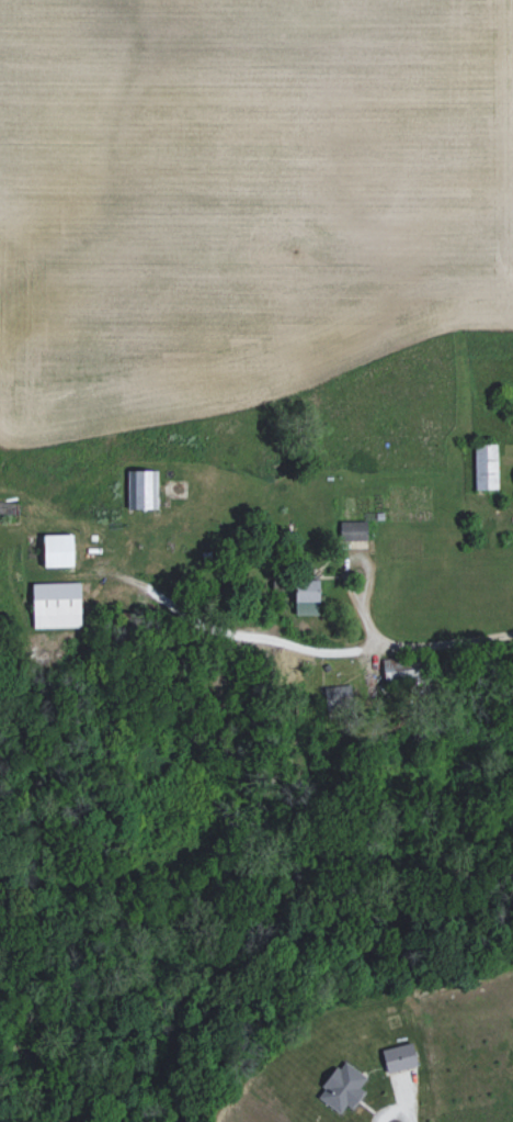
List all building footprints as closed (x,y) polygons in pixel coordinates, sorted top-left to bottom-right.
[(497,444),(475,445),(476,489),(498,488),(497,444)] [(158,470),(128,470),(128,509),(158,509),(158,470)] [(341,541),(368,540),(367,520),(340,521),(341,541)] [(74,566),(73,534),(44,535),(44,566),(74,566)] [(319,614),(318,576),(296,576),(296,614),(319,614)] [(34,627),(82,626),(81,582),(32,583),(34,627)] [(384,678),(419,676),(418,663),(411,664),(411,663),(405,663),(404,656),(383,658),(384,678)] [(324,687),(327,712),(332,712),(333,726),(340,726),(339,717),(355,716),(351,684),(324,687)] [(388,1073),(418,1065),(411,1042),(382,1050),(388,1073)] [(317,1097),(340,1113),(346,1105),(352,1109),(364,1090),(360,1087),(367,1077),(342,1059),(317,1097)]
